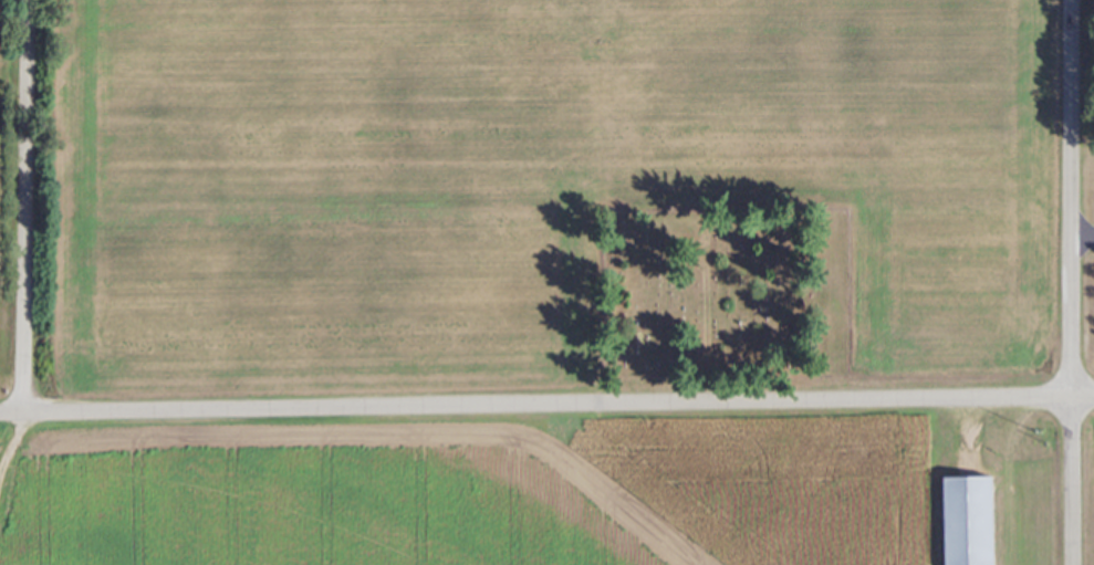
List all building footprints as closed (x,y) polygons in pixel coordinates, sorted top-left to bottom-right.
[(783,258),(799,239),(786,229),(771,248),(783,258)] [(941,476),(942,564),(993,564),(992,476),(941,476)]
